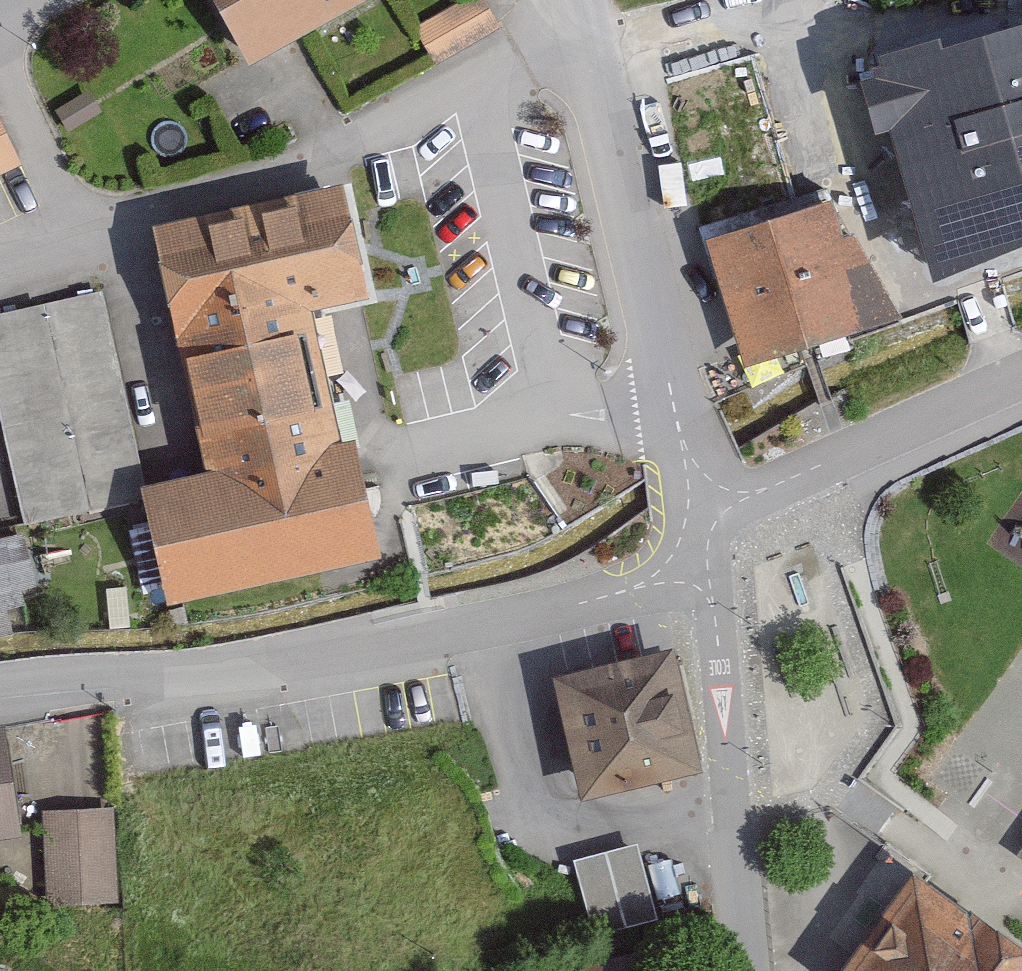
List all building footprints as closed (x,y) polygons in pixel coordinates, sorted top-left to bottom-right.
[(248,74),(381,0),(206,0),(248,74)] [(494,37),(474,3),(413,38),(433,72),(494,37)] [(871,76),(933,268),(1021,239),(1021,27),(871,76)] [(0,140),(0,181),(15,175),(0,140)] [(365,304),(344,197),(155,232),(204,486),(142,498),(165,618),(381,577),(356,450),(334,454),(307,315),(365,304)] [(703,253),(742,377),(891,330),(848,253),(837,256),(824,215),(703,253)] [(96,299),(0,320),(0,448),(18,533),(140,507),(96,299)] [(19,543),(0,547),(0,642),(41,631),(19,543)] [(706,770),(676,655),(550,687),(579,802),(706,770)] [(3,729),(0,730),(0,834),(17,831),(3,729)] [(106,812),(38,814),(41,908),(109,906),(106,812)] [(633,851),(569,866),(587,944),(651,929),(633,851)] [(911,870),(843,970),(1021,970),(1021,945),(911,870)] [(633,958),(591,970),(637,970),(633,958)]
